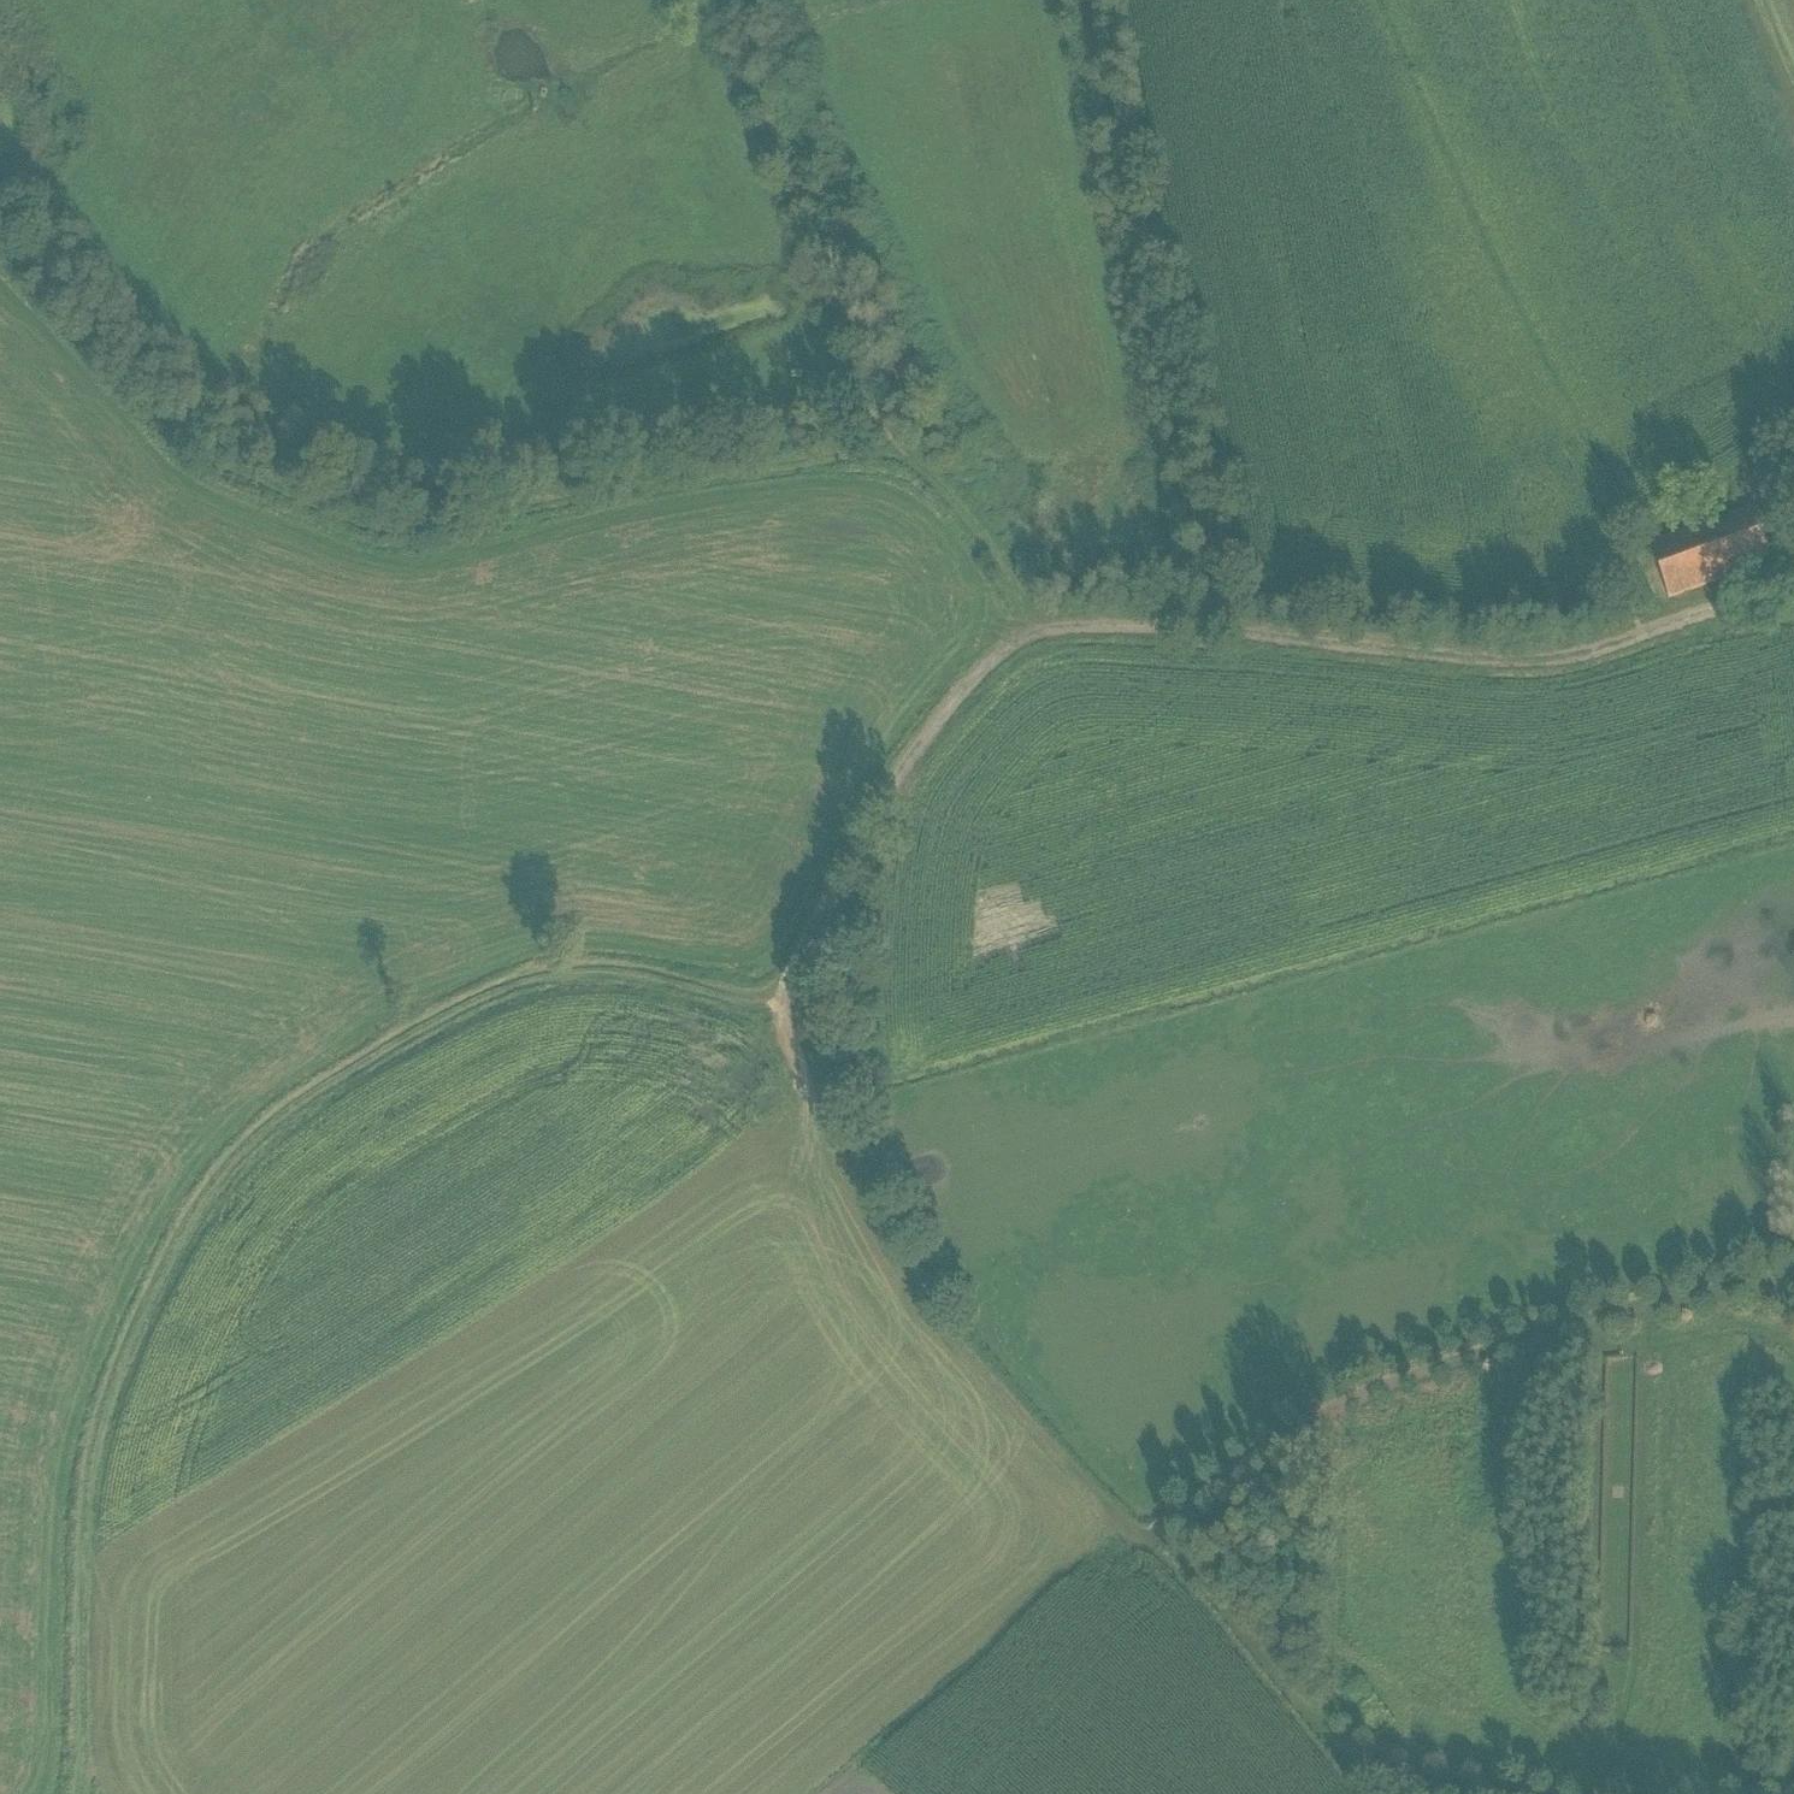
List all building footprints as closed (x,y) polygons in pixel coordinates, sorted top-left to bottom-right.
[(1649,543),(1661,574),(1669,597),(1717,579),(1715,575),(1771,555),(1770,551),(1757,515),(1733,524),(1730,514),(1649,543)]
